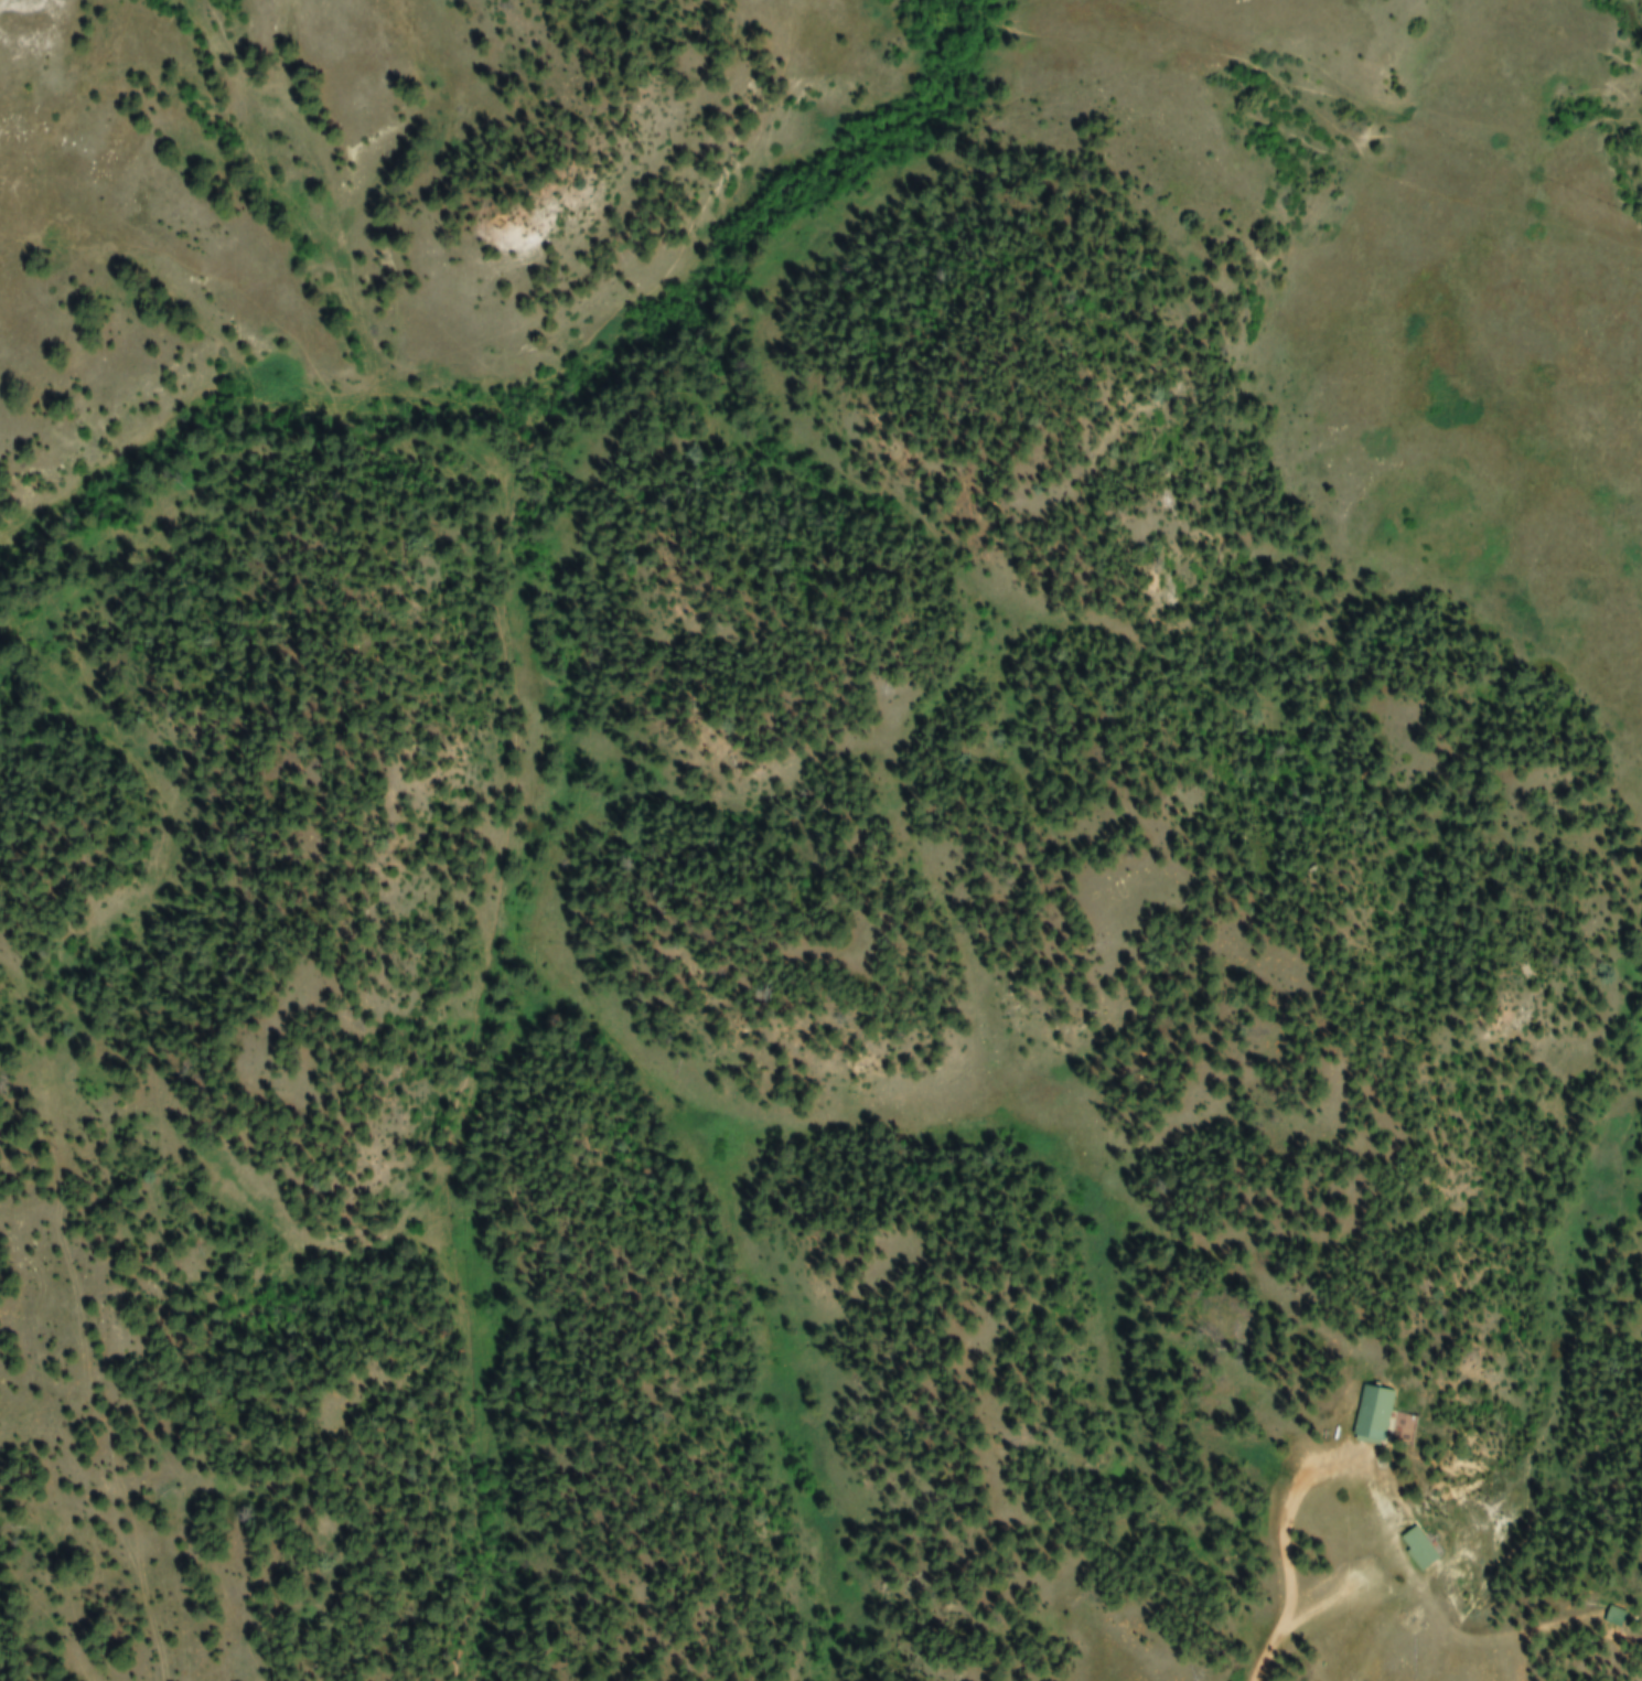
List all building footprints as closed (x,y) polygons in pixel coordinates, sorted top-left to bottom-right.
[(1396,1389),(1364,1384),(1355,1440),(1387,1445),(1396,1389)] [(1423,1571),(1441,1559),(1419,1526),(1401,1538),(1423,1571)] [(1628,1610),(1612,1604),(1608,1616),(1624,1621),(1628,1610)]
